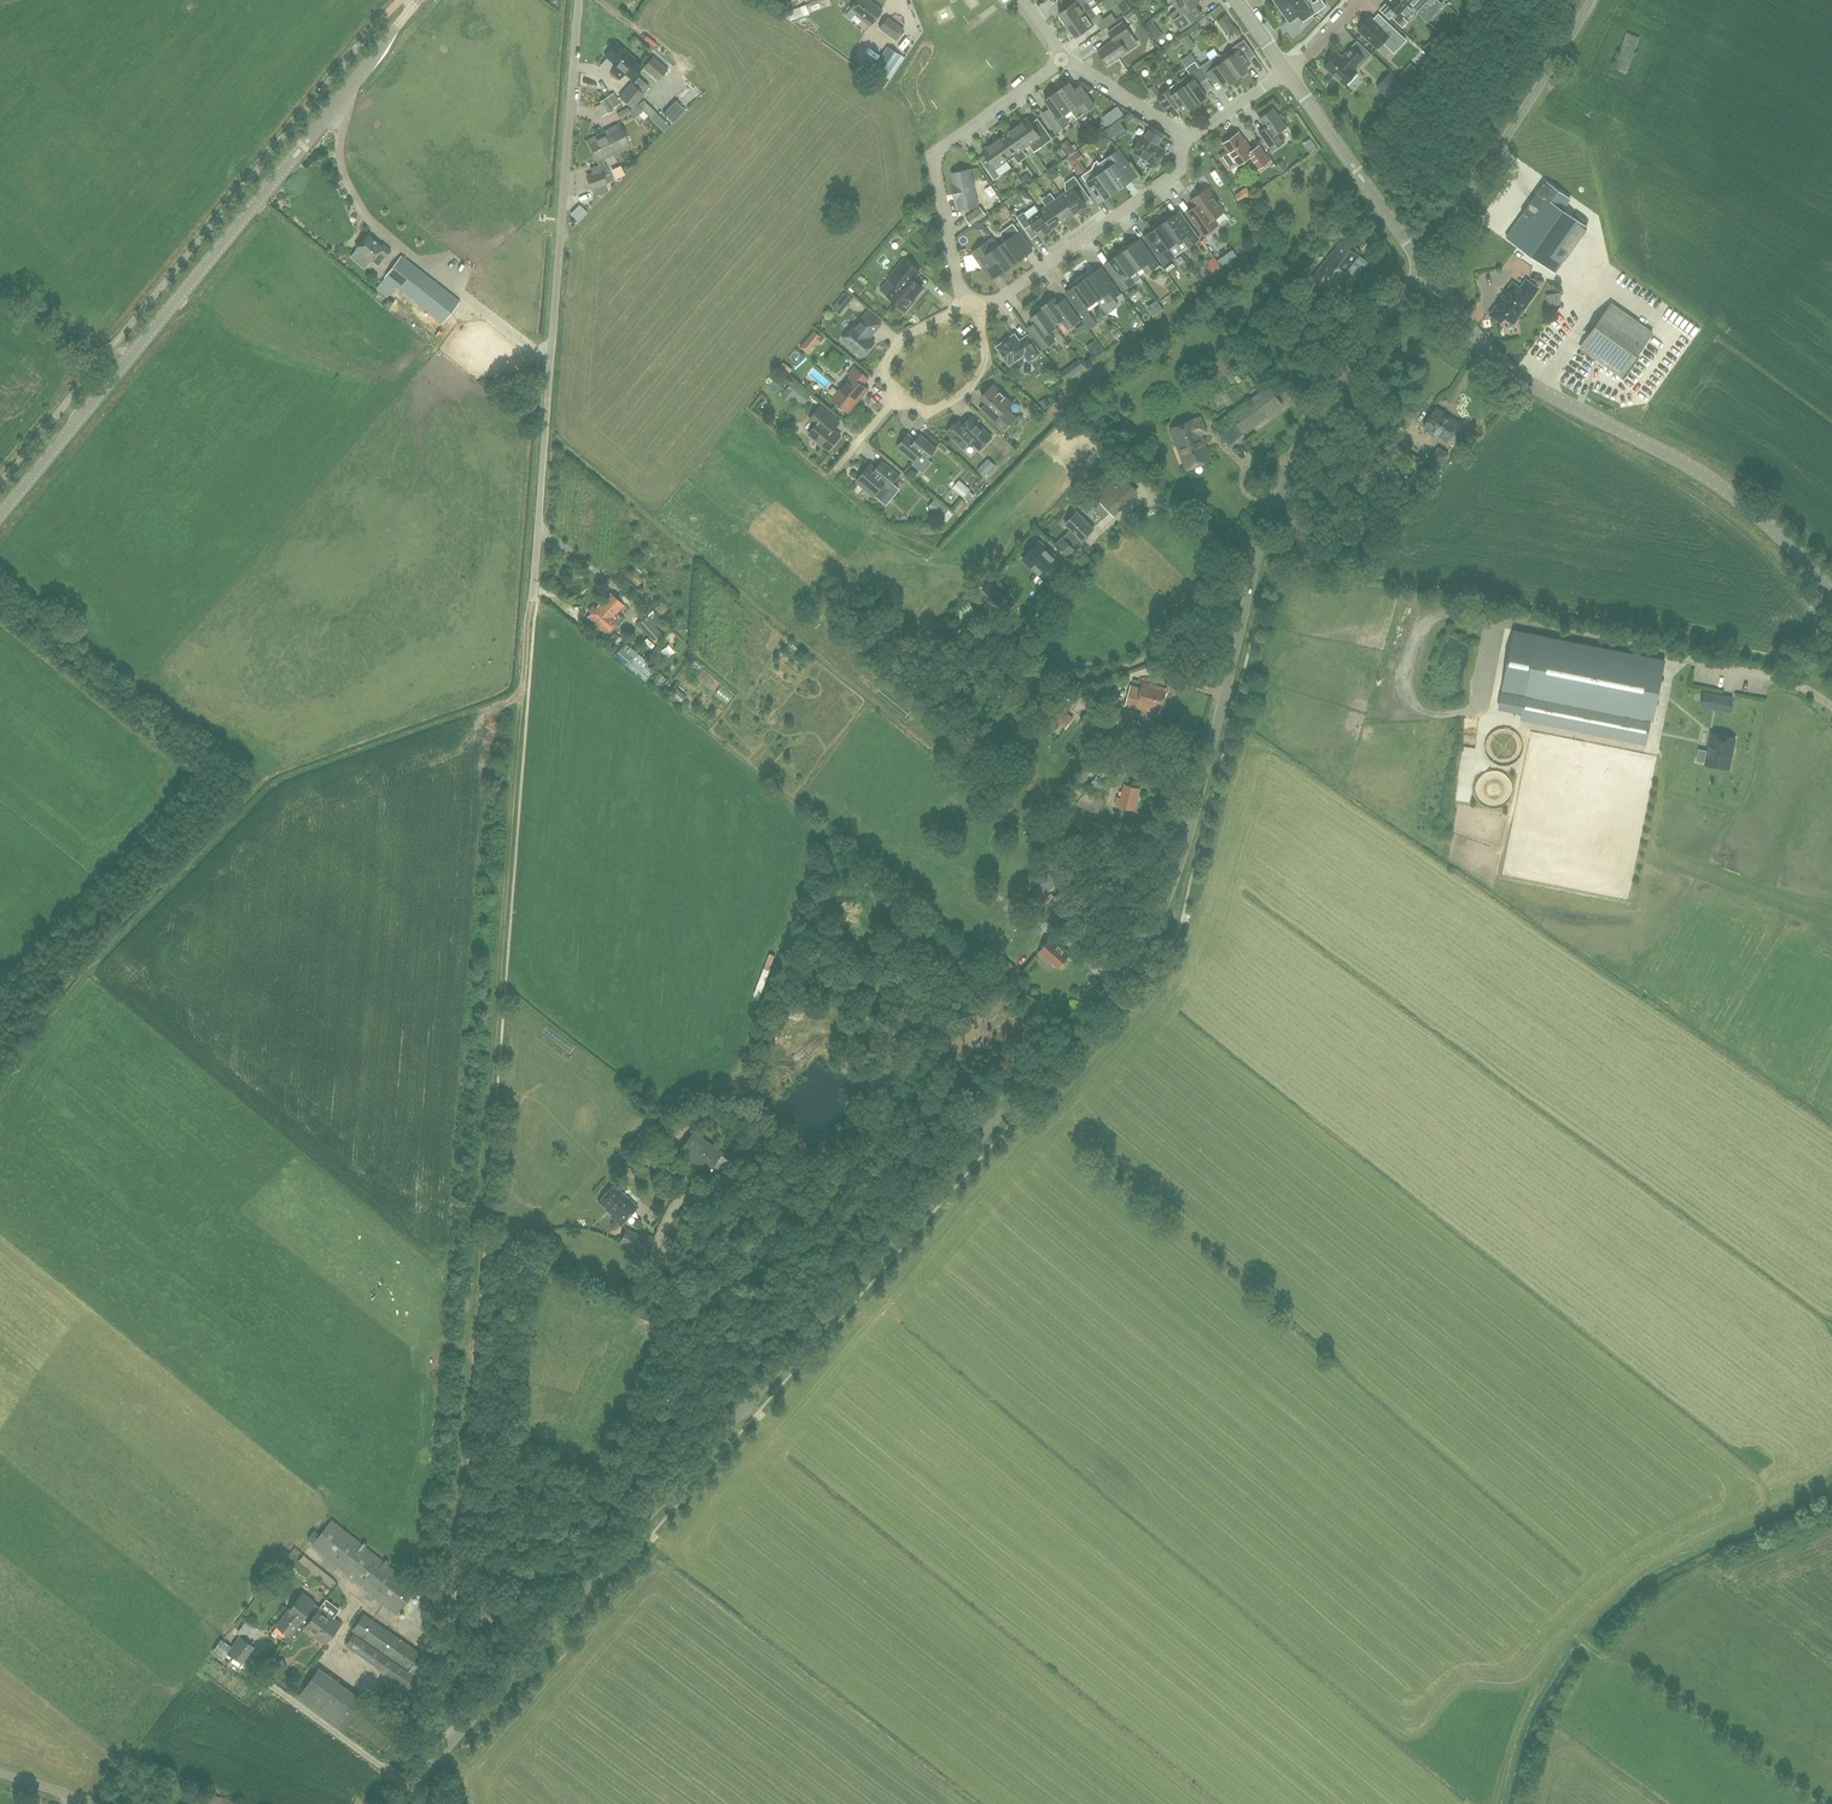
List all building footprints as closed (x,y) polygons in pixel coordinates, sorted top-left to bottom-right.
[(882,10),(869,0),(856,0),(845,15),(852,20),(856,15),(870,26),(882,10)] [(1067,25),(1092,7),(1088,1),(1087,0),(1078,0),(1059,13),(1067,25)] [(1170,14),(1181,30),(1194,20),(1203,14),(1196,4),(1200,1),(1199,0),(1178,0),(1174,3),(1178,8),(1170,14)] [(1281,10),(1286,16),(1287,15),(1291,19),(1298,14),(1303,22),(1308,18),(1327,5),(1323,0),(1317,0),(1313,3),(1311,0),(1293,0),(1282,8),(1283,9),(1281,10)] [(1408,21),(1403,17),(1412,7),(1417,12),(1418,11),(1406,0),(1386,0),(1385,0),(1397,11),(1392,17),(1402,27),(1408,21)] [(1427,1),(1431,4),(1435,0),(1406,0),(1418,11),(1427,1)] [(809,14),(806,5),(806,4),(787,11),(790,20),(809,14)] [(1092,7),(1067,25),(1075,37),(1097,22),(1097,23),(1102,30),(1117,20),(1112,13),(1104,18),(1100,13),(1098,14),(1092,7)] [(1137,16),(1133,10),(1125,16),(1129,22),(1137,16)] [(1226,16),(1218,21),(1226,33),(1235,28),(1226,16)] [(879,27),(895,40),(904,29),(887,17),(879,27)] [(1368,18),(1367,17),(1361,23),(1362,24),(1358,29),(1377,48),(1383,42),(1394,53),(1406,40),(1388,23),(1382,28),(1370,17),(1368,18)] [(1113,40),(1098,51),(1108,65),(1128,51),(1135,45),(1129,36),(1132,34),(1123,21),(1108,32),(1113,40)] [(1626,73),(1640,37),(1627,32),(1614,68),(1626,73)] [(1180,40),(1188,51),(1196,46),(1188,34),(1180,40)] [(1231,56),(1224,61),(1236,78),(1248,70),(1245,67),(1250,63),(1248,60),(1255,55),(1244,39),(1228,51),(1231,56)] [(621,68),(632,78),(642,66),(616,42),(605,54),(613,61),(608,66),(616,73),(621,68)] [(887,46),(874,65),(878,68),(887,74),(888,74),(901,55),(887,46)] [(1365,59),(1353,47),(1345,55),(1347,56),(1344,59),(1337,53),(1325,66),(1344,85),(1357,72),(1355,70),(1365,59)] [(1192,53),(1185,58),(1190,66),(1198,61),(1192,53)] [(1225,86),(1236,78),(1224,61),(1219,53),(1211,59),(1199,67),(1206,77),(1208,80),(1209,79),(1213,84),(1220,79),(1225,86)] [(643,67),(658,80),(667,69),(653,56),(643,67)] [(1188,70),(1191,74),(1179,82),(1195,104),(1207,96),(1198,83),(1206,77),(1199,67),(1196,64),(1188,70)] [(878,68),(872,77),(881,84),(887,74),(878,68)] [(1404,86),(1390,73),(1383,80),(1390,87),(1384,93),(1392,100),(1404,86)] [(1070,82),(1057,91),(1071,109),(1077,118),(1084,113),(1095,105),(1086,93),(1080,84),(1074,88),(1070,82)] [(1184,112),(1195,104),(1179,82),(1164,93),(1158,97),(1169,112),(1179,105),(1184,112)] [(620,96),(632,107),(644,94),(631,83),(620,96)] [(608,92),(607,85),(591,87),(592,95),(608,92)] [(1049,112),(1044,115),(1056,132),(1069,123),(1064,114),(1071,109),(1057,91),(1045,99),(1051,107),(1049,108),(1049,111),(1049,112)] [(620,104),(613,93),(607,97),(606,97),(600,101),(601,104),(607,114),(614,109),(613,108),(620,104)] [(666,130),(671,126),(654,110),(643,99),(637,105),(642,111),(650,118),(649,118),(664,133),(666,130)] [(675,102),(663,115),(673,124),(685,111),(675,102)] [(607,114),(601,104),(594,108),(601,118),(607,114)] [(620,120),(631,115),(628,110),(627,107),(617,112),(620,120)] [(1278,132),(1286,127),(1273,108),(1259,118),(1266,127),(1259,131),(1262,136),(1272,150),(1284,141),(1278,132)] [(1028,118),(1016,126),(1030,145),(1029,145),(1034,152),(1053,138),(1045,127),(1038,132),(1028,118)] [(619,123),(603,131),(614,154),(630,146),(631,146),(619,123)] [(1005,134),(1024,159),(1027,157),(1023,150),(1029,145),(1030,145),(1016,126),(1005,134)] [(1107,139),(1111,146),(1132,134),(1128,126),(1107,139)] [(1151,126),(1144,136),(1143,136),(1133,151),(1156,166),(1165,150),(1157,145),(1164,134),(1151,126)] [(603,159),(614,154),(603,131),(588,139),(589,141),(588,142),(598,162),(599,162),(603,170),(601,171),(601,170),(586,176),(591,189),(607,183),(604,176),(610,173),(603,159)] [(1258,168),(1268,161),(1259,146),(1258,146),(1259,148),(1252,152),(1238,133),(1223,144),(1228,151),(1220,156),(1229,169),(1237,163),(1238,164),(1250,156),(1258,168)] [(1005,134),(994,141),(1008,161),(1014,156),(1019,163),(1024,159),(1005,134)] [(1008,161),(994,141),(983,150),(993,164),(987,168),(995,180),(1001,175),(996,169),(1008,161)] [(1100,163),(1119,189),(1138,175),(1131,165),(1129,166),(1118,150),(1100,163)] [(1081,174),(1093,167),(1084,153),(1072,161),(1081,174)] [(1100,202),(1119,189),(1100,163),(1098,160),(1095,162),(1092,168),(1082,175),(1094,192),(1093,192),(1100,202)] [(616,178),(627,173),(623,163),(612,168),(616,178)] [(979,206),(971,169),(952,173),(954,183),(952,184),(956,201),(958,200),(960,210),(979,206)] [(1067,191),(1062,194),(1076,213),(1087,205),(1077,191),(1083,187),(1075,175),(1065,182),(1066,189),(1067,191)] [(1546,181),(1507,237),(1556,272),(1588,227),(1563,210),(1571,199),(1546,181)] [(1214,196),(1208,188),(1192,199),(1197,206),(1190,211),(1206,234),(1221,223),(1216,217),(1224,211),(1219,203),(1219,201),(1216,197),(1214,196)] [(1239,196),(1243,203),(1256,196),(1252,189),(1239,196)] [(1052,191),(1047,195),(1065,221),(1076,213),(1062,194),(1057,198),(1052,191)] [(1040,210),(1054,229),(1065,221),(1047,195),(1042,199),(1047,205),(1040,210)] [(571,211),(580,221),(591,212),(582,202),(571,211)] [(1042,237),(1054,229),(1040,210),(1036,204),(1035,204),(1035,205),(1025,212),(1024,211),(1017,216),(1025,228),(1032,223),(1042,237)] [(972,225),(986,215),(980,207),(966,217),(972,225)] [(1200,238),(1180,210),(1172,216),(1170,214),(1162,220),(1163,222),(1162,223),(1167,230),(1182,251),(1188,246),(1200,238)] [(1341,237),(1343,239),(1352,228),(1344,221),(1330,238),(1336,243),(1341,237)] [(1161,224),(1159,222),(1151,228),(1152,230),(1144,236),(1164,264),(1176,255),(1182,251),(1167,230),(1162,223),(1161,224)] [(1005,241),(999,245),(1013,264),(1033,250),(1014,223),(1002,231),(1002,235),(1005,241)] [(357,248),(349,257),(363,269),(371,260),(378,252),(384,257),(390,250),(382,243),(381,245),(367,234),(362,239),(360,238),(355,244),(357,245),(355,247),(357,248)] [(993,237),(973,252),(975,255),(983,266),(983,267),(992,279),(1000,274),(1013,264),(999,245),(993,237)] [(1141,239),(1123,251),(1136,270),(1143,266),(1147,273),(1159,264),(1141,239)] [(1344,242),(1342,241),(1312,279),(1324,288),(1331,279),(1337,284),(1347,271),(1349,269),(1347,268),(1358,254),(1356,252),(1358,249),(1346,239),(1344,242)] [(1111,260),(1105,264),(1115,278),(1123,290),(1135,281),(1141,277),(1136,270),(1123,251),(1111,260)] [(384,276),(442,322),(458,301),(401,255),(384,276)] [(906,310),(916,298),(915,297),(923,288),(911,277),(918,269),(905,258),(889,277),(897,284),(888,295),(906,310)] [(1222,260),(1211,265),(1215,276),(1226,271),(1222,260)] [(1101,267),(1084,279),(1098,299),(1104,294),(1109,301),(1120,293),(1101,267)] [(472,279),(485,279),(485,271),(472,271),(472,279)] [(1084,279),(1066,292),(1080,311),(1098,299),(1084,279)] [(1505,316),(1514,322),(1538,288),(1527,281),(1521,289),(1514,284),(1504,298),(1503,297),(1492,314),(1501,320),(1505,316)] [(845,292),(839,300),(847,307),(853,299),(845,292)] [(1545,295),(1548,307),(1561,305),(1560,292),(1545,295)] [(1047,302),(1042,306),(1057,327),(1055,325),(1063,319),(1069,328),(1080,320),(1065,299),(1059,303),(1054,297),(1052,298),(1051,298),(1047,301),(1047,302)] [(1624,373),(1631,363),(1653,332),(1612,303),(1582,344),(1624,373)] [(1162,304),(1153,307),(1156,317),(1165,314),(1162,304)] [(524,321),(532,318),(529,306),(520,309),(524,321)] [(1028,327),(1031,331),(1044,349),(1055,340),(1049,332),(1057,327),(1042,306),(1041,306),(1043,308),(1038,312),(1036,311),(1033,314),(1032,315),(1031,317),(1035,322),(1028,327)] [(882,323),(868,311),(856,326),(855,325),(843,339),(864,356),(875,342),(870,337),(882,323)] [(1313,346),(1323,338),(1308,320),(1298,328),(1313,346)] [(824,338),(814,330),(800,347),(808,354),(817,343),(819,344),(824,338)] [(1010,365),(1011,364),(1013,368),(1017,369),(1024,364),(1025,360),(1022,356),(1025,354),(1030,361),(1041,353),(1028,335),(1020,341),(1015,334),(997,346),(1001,352),(1000,353),(1000,355),(1003,359),(1005,359),(1006,359),(1010,365)] [(1099,359),(1106,357),(1104,348),(1097,350),(1099,359)] [(833,399),(841,405),(840,406),(842,408),(843,407),(849,412),(869,389),(862,384),(868,377),(855,366),(849,374),(852,376),(833,399)] [(1071,381),(1077,376),(1071,370),(1065,375),(1071,381)] [(787,389),(794,395),(804,403),(811,395),(794,381),(787,389)] [(1013,402),(993,384),(982,396),(989,403),(981,410),(1003,431),(1016,416),(1007,408),(1013,402)] [(1230,443),(1283,405),(1269,386),(1216,424),(1230,443)] [(809,434),(829,450),(841,435),(834,429),(840,422),(821,407),(810,419),(817,424),(809,434)] [(1448,441),(1460,423),(1436,407),(1424,425),(1448,441)] [(1188,468),(1212,458),(1202,433),(1207,431),(1202,416),(1193,420),(1193,419),(1172,428),(1188,468)] [(971,441),(977,446),(980,449),(991,439),(970,418),(964,424),(959,420),(947,432),(964,448),(971,441)] [(908,433),(898,446),(916,461),(922,453),(928,458),(937,448),(920,434),(916,440),(908,433)] [(1438,446),(1433,453),(1445,461),(1449,453),(1438,446)] [(1375,464),(1382,477),(1402,467),(1396,454),(1375,464)] [(996,465),(988,458),(977,469),(985,477),(996,465)] [(877,468),(871,463),(857,481),(875,496),(884,485),(888,488),(900,475),(883,461),(877,468)] [(997,464),(985,477),(992,483),(1003,469),(997,464)] [(918,475),(925,481),(930,474),(923,469),(918,475)] [(970,490),(959,480),(953,488),(964,497),(970,490)] [(949,509),(935,498),(928,506),(942,518),(949,509)] [(1105,510),(1099,517),(1104,522),(1111,515),(1105,510)] [(1084,539),(1095,528),(1077,511),(1066,523),(1071,528),(1064,536),(1056,544),(1070,557),(1077,549),(1085,541),(1083,539),(1084,539)] [(1064,562),(1063,563),(1039,541),(1023,558),(1047,581),(1053,574),(1055,575),(1060,580),(1071,568),(1064,562)] [(606,634),(617,622),(620,619),(615,614),(624,604),(610,591),(601,602),(600,602),(596,606),(593,605),(589,609),(590,612),(591,613),(587,617),(606,634)] [(638,623),(653,640),(658,645),(665,638),(661,633),(661,632),(646,616),(638,623)] [(622,629),(613,636),(619,642),(627,635),(622,629)] [(1514,629),(1502,690),(1526,695),(1522,713),(1521,718),(1646,743),(1651,719),(1653,720),(1665,660),(1641,655),(1514,629)] [(614,655),(645,680),(653,671),(645,665),(648,662),(630,647),(626,652),(621,647),(614,655)] [(1034,659),(1016,674),(1025,685),(1043,670),(1034,659)] [(1143,682),(1142,687),(1132,685),(1130,693),(1127,705),(1160,713),(1161,708),(1163,709),(1167,691),(1165,690),(1166,688),(1143,682)] [(703,703),(706,696),(698,691),(694,699),(703,703)] [(1709,694),(1708,701),(1720,704),(1721,696),(1709,694)] [(1050,715),(1066,728),(1074,718),(1065,710),(1068,708),(1060,702),(1050,715)] [(1121,720),(1122,718),(1111,710),(1107,717),(1118,725),(1117,727),(1121,729),(1125,723),(1121,720)] [(1113,729),(1108,724),(1098,736),(1103,740),(1113,729)] [(1709,746),(1706,764),(1729,769),(1735,738),(1713,734),(1710,746),(1709,746)] [(1091,769),(1104,777),(1110,767),(1101,762),(1100,763),(1096,761),(1091,769)] [(1082,788),(1084,789),(1090,772),(1082,768),(1075,785),(1074,785),(1069,794),(1076,798),(1082,788)] [(1136,810),(1141,788),(1125,784),(1122,799),(1118,798),(1116,805),(1136,810)] [(1457,807),(1467,807),(1468,796),(1458,795),(1457,807)] [(1086,802),(1082,813),(1093,817),(1097,806),(1086,802)] [(1045,898),(1035,911),(1056,929),(1073,908),(1058,896),(1051,903),(1045,898)] [(1058,967),(1069,955),(1058,946),(1060,945),(1051,937),(1038,953),(1046,960),(1048,958),(1058,967)] [(768,1050),(777,1059),(783,1053),(775,1044),(768,1050)] [(678,1150),(708,1171),(722,1152),(693,1130),(678,1150)] [(561,1145),(555,1150),(567,1163),(573,1158),(561,1145)] [(637,1176),(644,1167),(637,1161),(630,1170),(637,1176)] [(620,1225),(638,1206),(614,1184),(599,1202),(608,1210),(609,1209),(613,1213),(611,1216),(620,1225)] [(627,1229),(621,1241),(633,1247),(631,1252),(645,1258),(653,1241),(627,1229)] [(540,1258),(553,1260),(554,1251),(541,1249),(540,1258)] [(655,1312),(654,1312),(641,1308),(638,1316),(652,1321),(654,1316),(655,1312)] [(396,1613),(417,1588),(332,1520),(312,1545),(396,1613)] [(304,1628),(319,1608),(319,1607),(313,1603),(315,1602),(303,1593),(296,1601),(290,1601),(291,1607),(291,1608),(289,1607),(275,1625),(287,1634),(283,1639),(291,1645),(304,1628)] [(319,1607),(319,1608),(304,1628),(324,1644),(341,1623),(333,1616),(339,1608),(326,1598),(319,1607)] [(352,1629),(408,1668),(419,1652),(363,1613),(352,1629)] [(345,1644),(379,1667),(377,1670),(415,1696),(432,1671),(416,1660),(408,1671),(353,1633),(345,1644)] [(229,1651),(241,1660),(252,1645),(240,1636),(229,1651)] [(342,1728),(363,1699),(319,1667),(298,1695),(342,1728)] [(200,1790),(195,1803),(239,1803),(200,1790)]
